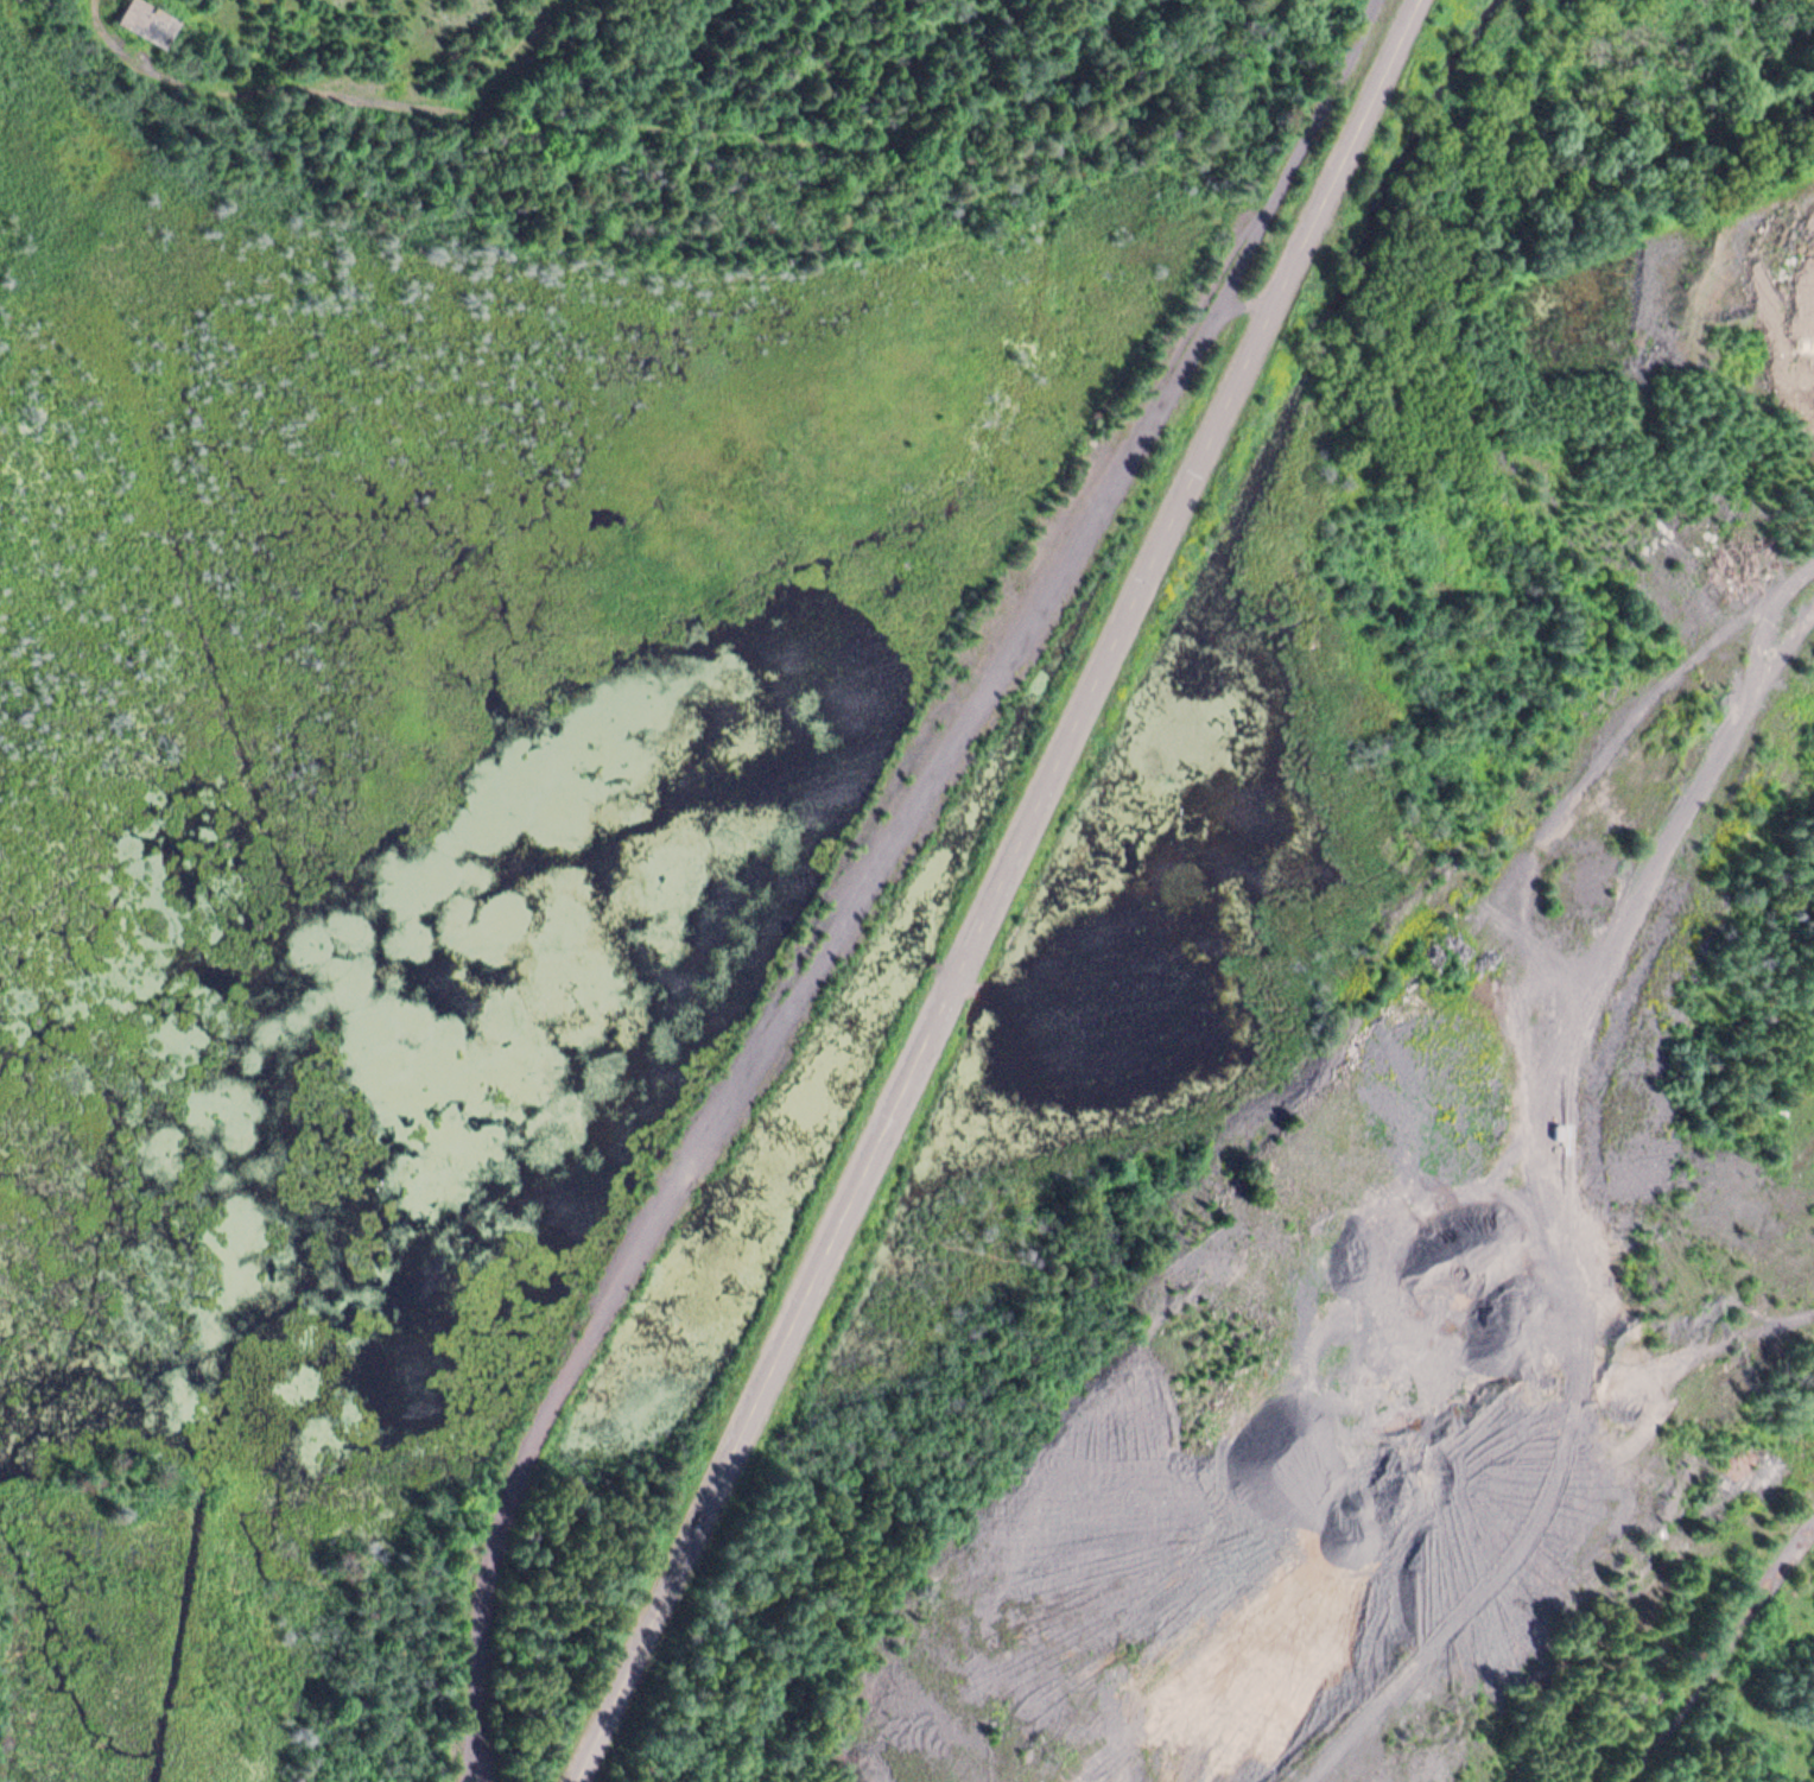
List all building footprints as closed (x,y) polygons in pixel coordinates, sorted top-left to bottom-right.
[(138,0),(127,0),(116,25),(166,48),(179,19),(138,0)]
